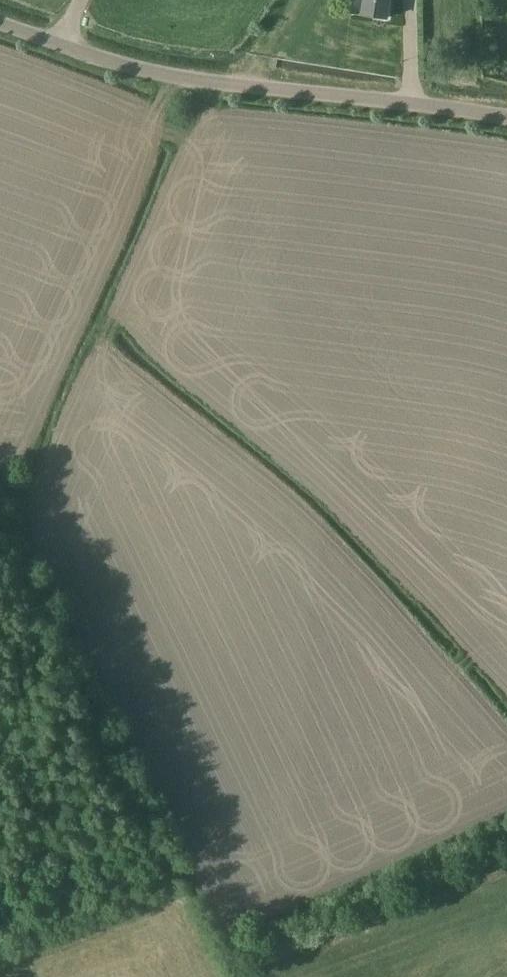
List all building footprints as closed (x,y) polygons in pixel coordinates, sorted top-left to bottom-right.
[(363,13),(387,17),(390,0),(365,0),(363,13)]
